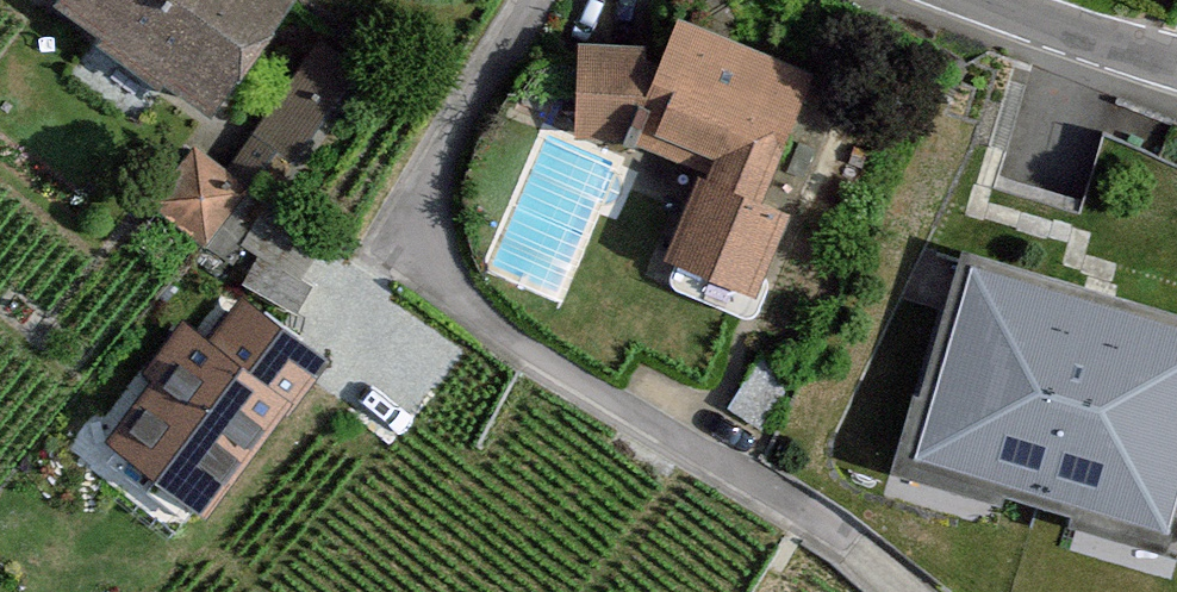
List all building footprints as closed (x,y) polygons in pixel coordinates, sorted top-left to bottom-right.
[(207,103),(280,0),(61,0),(207,103)] [(750,282),(776,210),(751,200),(797,67),(676,21),(658,63),(635,55),(634,44),(578,44),(577,128),(630,127),(710,153),(674,249),(750,282)] [(227,180),(185,151),(151,200),(206,238),(270,147),(294,164),(358,72),(321,46),(227,180)] [(914,446),(1169,522),(1176,496),(1176,316),(971,255),(914,446)] [(307,287),(261,262),(249,284),(295,309),(307,287)] [(308,369),(244,321),(218,356),(181,329),(147,374),(161,384),(135,419),(216,478),(276,397),(283,402),(308,369)]
